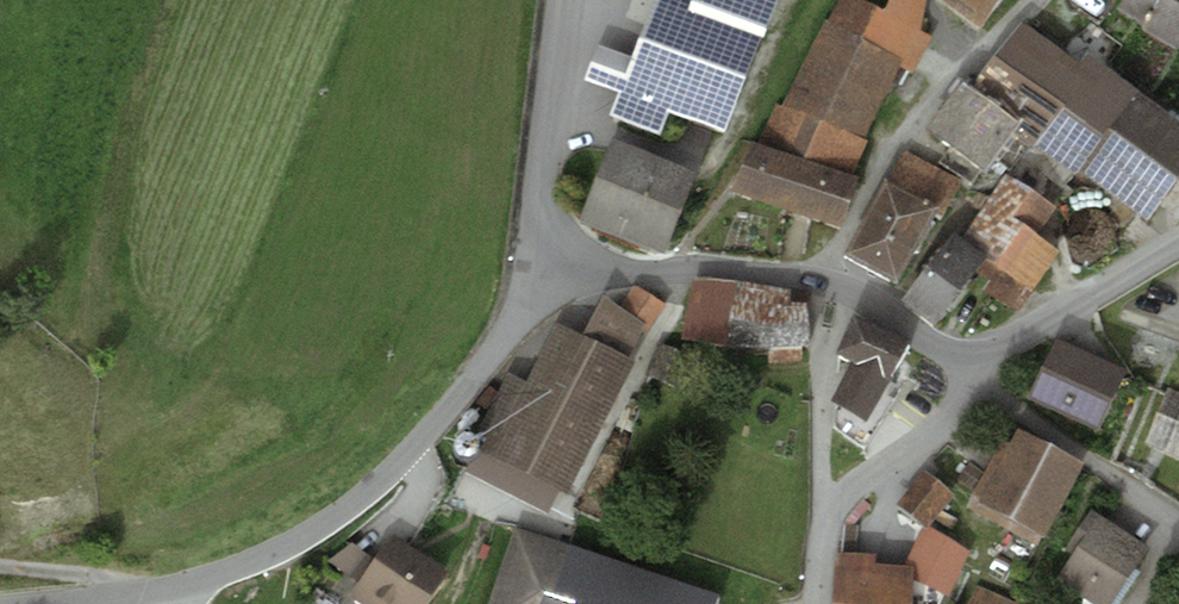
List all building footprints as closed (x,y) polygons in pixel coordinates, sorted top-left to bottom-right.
[(632,55),(598,43),(586,77),(621,90),(611,113),(660,132),(668,108),(723,130),(777,0),(654,0),(632,55)] [(826,21),(862,36),(877,5),(868,0),(837,0),(826,21)] [(862,36),(902,59),(915,66),(931,35),(919,29),(925,0),(888,0),(884,9),(877,5),(862,36)] [(977,24),(996,0),(945,0),(977,24)] [(1117,7),(1145,22),(1142,28),(1178,48),(1178,47),(1178,0),(1121,0),(1117,7)] [(862,36),(826,21),(785,100),(865,135),(902,59),(862,36)] [(1022,21),(966,85),(1075,173),(1079,168),(1146,219),(1178,178),(1178,120),(1086,51),(1079,61),(1022,21)] [(1020,133),(961,84),(930,128),(950,143),(940,160),(971,182),(980,165),(988,171),(1020,133)] [(867,141),(779,103),(758,141),(853,173),(867,141)] [(758,141),(752,139),(730,188),(842,226),(864,177),(853,173),(758,141)] [(695,174),(613,142),(581,218),(667,250),(695,174)] [(961,181),(905,150),(888,178),(938,207),(943,210),(961,181)] [(1056,207),(1006,172),(964,237),(990,255),(977,272),(991,281),(985,291),(1018,310),(1058,251),(1038,233),(1056,207)] [(938,207),(888,178),(846,253),(898,280),(938,207)] [(985,256),(953,231),(901,297),(934,323),(985,256)] [(739,280),(692,276),(684,338),(722,350),(754,347),(756,354),(769,353),(769,361),(801,359),(801,346),(808,346),(807,319),(810,293),(739,280)] [(664,303),(634,283),(620,303),(650,324),(664,303)] [(525,381),(513,375),(476,447),(558,490),(569,494),(637,361),(628,357),(645,325),(603,294),(581,333),(556,320),(525,381)] [(906,339),(854,314),(835,350),(852,360),(832,398),(832,422),(866,442),(889,402),(876,396),(906,339)] [(1127,368),(1057,338),(1029,396),(1101,430),(1127,368)] [(657,345),(647,372),(677,383),(687,357),(657,345)] [(1169,385),(1143,447),(1178,462),(1178,389),(1169,385)] [(1084,464),(1016,428),(1008,442),(1000,438),(984,469),(967,461),(955,481),(973,494),(966,504),(1038,545),(1084,464)] [(458,455),(465,456),(471,453),(475,448),(476,442),(474,436),(469,431),(462,430),(456,433),(452,438),(451,445),(453,451),(458,455)] [(558,490),(476,447),(465,469),(547,511),(558,490)] [(952,495),(924,471),(897,502),(925,526),(952,495)] [(1091,509),(1065,548),(1073,554),(1058,577),(1099,603),(1109,603),(1147,546),(1091,509)] [(516,526),(489,603),(716,603),(719,595),(516,526)] [(393,532),(375,557),(357,582),(349,594),(363,603),(424,603),(448,571),(393,532)] [(947,537),(932,565),(955,592),(971,552),(947,537)] [(327,560),(357,582),(375,557),(352,542),(327,560)] [(835,562),(833,603),(910,603),(912,565),(875,564),(875,553),(838,552),(837,562),(835,562)] [(977,587),(969,603),(1014,603),(977,587)]
